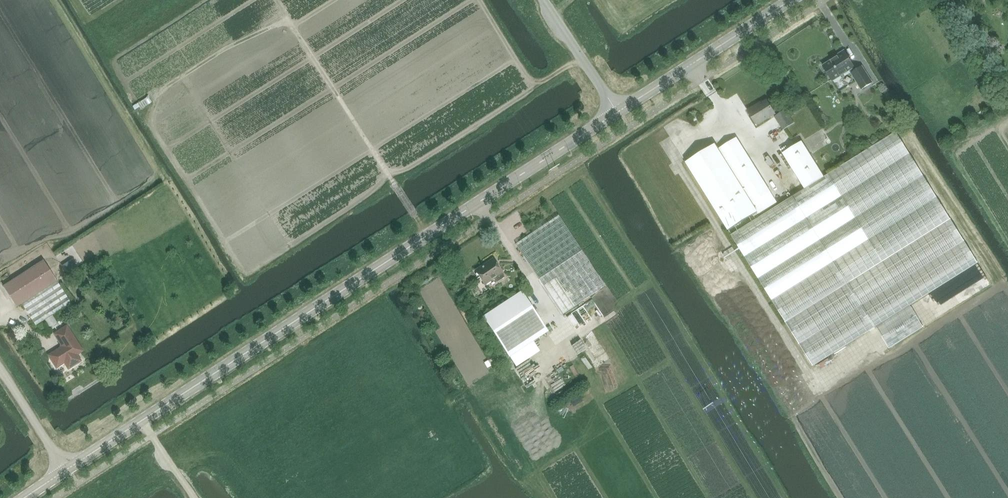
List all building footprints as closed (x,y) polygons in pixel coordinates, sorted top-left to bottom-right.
[(844,51),(835,56),(836,57),(823,66),(833,81),(850,70),(852,73),(862,89),(872,82),(862,66),(856,70),(855,68),(844,51)] [(757,125),(775,114),(767,101),(756,107),(756,106),(748,111),(757,125)] [(785,110),(776,116),(784,129),(794,123),(785,110)] [(805,189),(731,235),(786,322),(813,366),(978,263),(950,219),(911,157),(896,132),(824,177),(824,176),(822,177),(804,188),(805,189)] [(718,149),(752,203),(770,192),(737,138),(718,149)] [(802,142),(783,154),(804,188),(822,177),(824,176),(805,147),(802,142)] [(752,203),(718,149),(715,144),(686,163),(729,231),(758,212),(752,203)] [(559,215),(532,232),(516,243),(562,315),(605,287),(559,215)] [(717,262),(724,274),(734,268),(727,256),(717,262)] [(485,285),(502,274),(493,259),(475,270),(485,285)] [(16,307),(21,304),(57,281),(44,260),(3,286),(16,307)] [(71,303),(57,281),(21,304),(35,325),(71,303)] [(509,357),(540,336),(548,331),(521,291),(483,317),(509,357)] [(910,306),(876,327),(889,349),(924,328),(910,306)] [(53,316),(46,321),(50,329),(58,323),(53,316)] [(68,368),(80,361),(79,360),(78,360),(75,355),(82,351),(66,327),(55,334),(61,344),(62,344),(61,349),(60,348),(49,355),(56,367),(64,362),(68,368)] [(594,357),(605,350),(592,330),(581,337),(594,357)] [(528,372),(542,366),(537,354),(523,360),(528,372)] [(613,356),(606,359),(612,373),(611,373),(616,384),(624,380),(613,356)] [(558,371),(547,377),(557,399),(569,394),(558,371)] [(538,385),(542,392),(547,389),(541,379),(535,382),(534,381),(520,388),(523,393),(538,385)]
